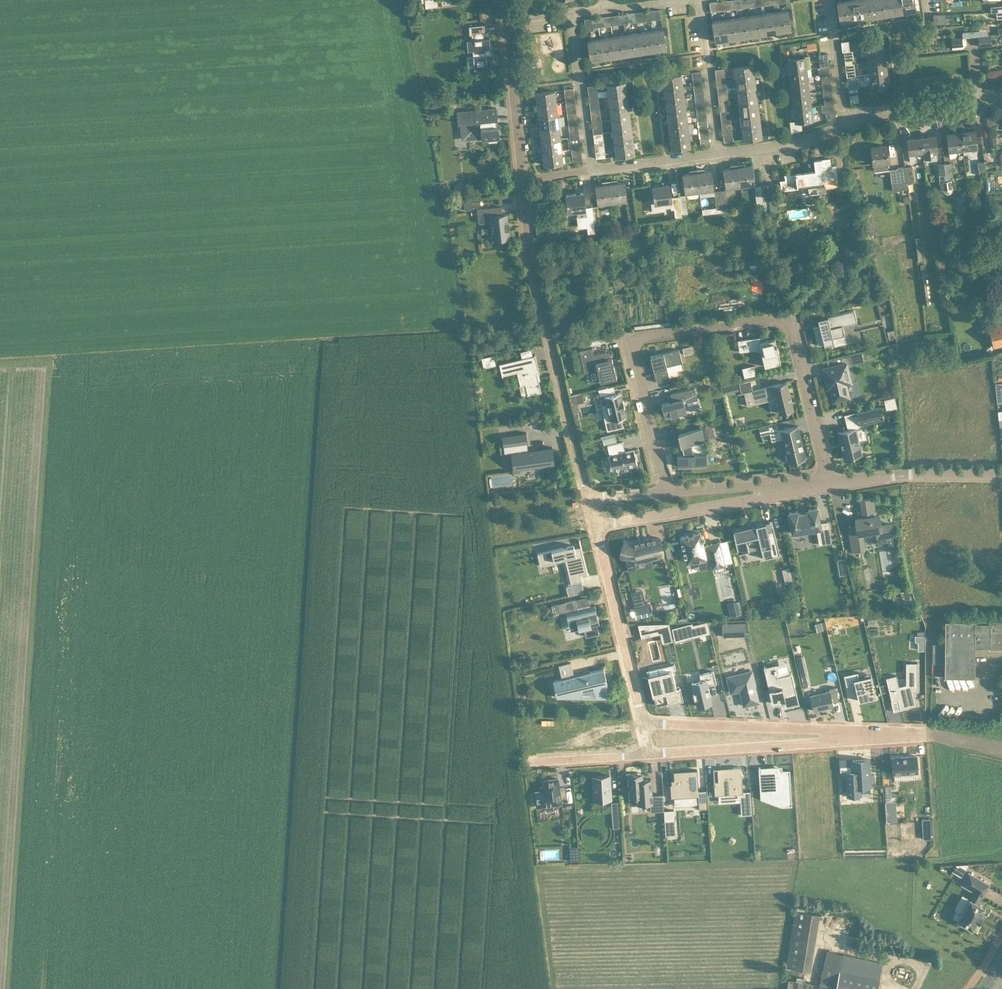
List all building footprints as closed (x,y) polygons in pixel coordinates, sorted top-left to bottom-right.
[(736,8),(754,6),(753,1),(742,3),(742,0),(735,0),(736,8)] [(853,20),(850,0),(837,2),(840,22),(853,20)] [(850,0),(853,20),(865,18),(862,0),(850,0)] [(865,18),(878,16),(875,0),(862,0),(865,18)] [(888,0),(875,0),(878,16),(890,14),(888,0)] [(890,14),(903,12),(901,0),(888,0),(890,14)] [(903,12),(915,10),(915,9),(919,8),(918,0),(901,0),(903,12)] [(717,6),(716,1),(709,2),(710,12),(729,9),(728,5),(717,6)] [(654,19),(661,18),(660,9),(641,11),(642,16),(653,15),(654,19)] [(787,10),(775,12),(778,31),(791,30),(787,10)] [(766,33),(778,31),(775,12),(762,13),(766,33)] [(753,35),(766,33),(762,13),(750,15),(753,35)] [(945,13),(933,14),(933,23),(946,23),(945,13)] [(741,37),(753,35),(750,15),(738,17),(741,37)] [(741,37),(738,17),(725,19),(728,39),(741,37)] [(592,18),(585,19),(586,31),(593,30),(593,27),(604,25),(603,21),(592,23),(592,18)] [(725,19),(712,21),(715,41),(728,39),(725,19)] [(485,24),(468,26),(469,35),(471,35),(472,39),(467,39),(468,49),(466,49),(467,55),(470,55),(470,60),(473,60),(474,69),(487,68),(487,69),(486,53),(490,53),(489,47),(490,46),(489,37),(489,38),(484,38),(484,33),(486,33),(485,24)] [(650,31),(653,50),(666,49),(663,29),(650,31)] [(641,52),(653,50),(650,31),(638,32),(641,52)] [(626,34),(629,54),(641,52),(638,32),(626,34)] [(613,36),(616,56),(629,54),(626,34),(613,36)] [(991,45),(990,35),(990,34),(978,35),(979,46),(991,45)] [(603,58),(616,56),(613,36),(600,38),(603,58)] [(590,60),(603,58),(600,38),(587,40),(590,60)] [(961,38),(950,38),(951,46),(959,46),(962,44),(961,38)] [(861,49),(861,54),(867,54),(868,61),(885,59),(883,46),(861,49)] [(789,70),(806,68),(811,68),(809,55),(788,58),(789,70)] [(863,74),(886,72),(885,59),(868,61),(869,73),(863,74)] [(736,79),(754,77),(753,71),(757,70),(757,66),(753,67),(753,65),(734,67),(736,79)] [(790,83),(807,81),(807,80),(813,80),(813,74),(807,75),(806,68),(789,70),(790,83)] [(987,70),(987,79),(1000,78),(999,69),(987,70)] [(886,72),(863,74),(864,79),(870,79),(871,87),(878,86),(879,92),(888,91),(887,85),(888,85),(886,72)] [(664,87),(664,88),(682,86),(681,74),(662,76),(663,83),(659,83),(660,87),(664,87)] [(737,91),(756,89),(755,82),(759,82),(758,78),(754,79),(754,77),(736,79),(737,91)] [(608,95),(627,93),(626,87),(630,86),(629,83),(625,83),(625,81),(606,83),(608,95)] [(792,95),(809,93),(807,81),(790,83),(792,95)] [(684,98),(682,86),(664,88),(665,95),(661,95),(661,99),(665,98),(665,100),(684,98)] [(739,103),(757,100),(756,94),(760,94),(760,90),(756,91),(756,89),(737,91),(739,103)] [(537,103),(537,105),(556,102),(554,90),(536,92),(536,99),(533,99),(533,103),(537,103)] [(609,107),(628,105),(627,99),(631,98),(631,95),(627,95),(627,93),(608,95),(609,107)] [(793,108),(810,106),(809,93),(792,95),(793,108)] [(685,109),(684,98),(665,100),(666,107),(662,107),(663,111),(667,110),(667,112),(685,109)] [(757,103),(757,100),(739,103),(740,114),(759,112),(758,106),(762,106),(761,102),(757,103)] [(538,116),(557,114),(556,102),(537,105),(538,111),(534,111),(534,115),(538,115),(538,116)] [(609,107),(611,120),(630,117),(629,111),(633,110),(632,107),(628,107),(628,105),(609,107)] [(810,106),(793,108),(795,121),(818,118),(817,113),(811,114),(810,106)] [(497,108),(457,112),(458,123),(462,122),(463,133),(469,132),(469,138),(481,136),(482,140),(489,139),(489,142),(497,141),(497,139),(500,138),(497,108)] [(591,116),(592,128),(597,127),(596,116),(600,115),(600,109),(590,110),(591,116)] [(687,121),(685,109),(667,112),(668,118),(664,119),(664,123),(668,122),(668,123),(687,121)] [(740,114),(741,126),(760,123),(759,118),(763,118),(763,114),(759,114),(759,112),(740,114)] [(540,126),(540,128),(559,126),(557,114),(538,116),(539,123),(535,123),(536,127),(540,126)] [(987,124),(1001,122),(1000,115),(986,116),(987,124)] [(613,131),(631,129),(630,123),(634,122),(634,118),(630,119),(630,117),(611,120),(613,131)] [(689,134),(687,121),(668,123),(669,130),(665,131),(666,135),(670,134),(670,136),(689,134)] [(741,126),(743,139),(762,137),(761,130),(765,130),(764,126),(761,126),(760,123),(741,126)] [(541,140),(560,138),(559,126),(540,128),(541,135),(537,135),(537,139),(541,138),(541,140)] [(614,143),(633,141),(632,135),(636,134),(635,130),(631,131),(631,129),(613,131),(614,143)] [(977,151),(976,140),(974,130),(960,132),(962,148),(970,147),(970,152),(977,151)] [(962,148),(960,132),(947,133),(949,154),(950,157),(954,156),(956,156),(956,155),(957,153),(957,152),(956,149),(962,148)] [(690,146),(689,134),(670,136),(671,142),(667,143),(667,147),(671,146),(671,148),(690,146)] [(921,136),(922,151),(923,151),(923,160),(930,159),(937,158),(936,149),(937,149),(935,135),(921,136)] [(907,138),(908,148),(909,153),(910,162),(916,161),(915,152),(922,151),(921,136),(907,138)] [(542,150),(543,152),(561,150),(560,138),(541,140),(542,146),(538,147),(539,151),(542,150)] [(633,141),(614,143),(616,155),(634,153),(634,146),(637,146),(637,142),(633,143),(633,141)] [(576,154),(572,154),(570,155),(570,161),(582,160),(580,142),(575,142),(576,154)] [(871,147),(873,163),(874,170),(882,169),(882,170),(889,169),(886,145),(871,147)] [(544,164),(563,162),(565,162),(564,155),(562,155),(561,150),(543,152),(543,158),(540,159),(540,163),(544,162),(544,164)] [(815,160),(816,171),(785,175),(785,180),(780,180),(781,190),(808,187),(809,194),(818,193),(819,202),(827,201),(826,191),(818,192),(818,189),(825,189),(825,188),(838,186),(836,165),(831,166),(830,158),(815,160)] [(984,161),(977,162),(979,174),(986,174),(984,161)] [(944,163),(946,179),(953,178),(951,162),(944,163)] [(940,180),(946,179),(944,163),(938,164),(940,180)] [(737,167),(740,186),(754,184),(752,165),(737,167)] [(906,182),(904,166),(896,167),(897,168),(890,169),(893,190),(907,188),(906,182)] [(906,182),(914,181),(912,166),(904,166),(906,182)] [(740,186),(737,167),(723,168),(726,188),(740,186)] [(697,172),(699,191),(714,189),(711,170),(697,172)] [(685,193),(699,191),(697,172),(682,174),(685,193)] [(946,179),(940,180),(941,190),(943,190),(943,191),(946,193),(950,193),(952,190),(952,188),(954,188),(953,178),(946,179)] [(612,202),(626,200),(624,181),(610,183),(612,202)] [(595,185),(598,204),(612,202),(610,183),(595,185)] [(761,185),(763,203),(764,212),(770,211),(767,184),(761,185)] [(681,216),(681,214),(679,196),(671,197),(669,185),(650,187),(651,194),(653,194),(653,195),(654,195),(655,202),(651,202),(652,211),(665,209),(665,207),(672,206),(671,201),(673,201),(675,217),(681,216)] [(763,203),(761,185),(754,186),(756,204),(763,203)] [(714,191),(716,209),(722,209),(720,190),(714,191)] [(720,190),(722,209),(723,211),(728,210),(726,190),(720,190)] [(594,225),(592,206),(585,207),(583,192),(566,195),(568,211),(579,210),(580,215),(586,214),(586,217),(588,232),(595,231),(594,225)] [(685,195),(679,196),(681,214),(687,213),(685,195)] [(477,200),(464,202),(465,210),(471,209),(471,207),(478,206),(477,200)] [(635,219),(635,217),(633,201),(627,202),(629,220),(635,219)] [(508,222),(507,213),(502,214),(501,206),(477,209),(479,223),(491,221),(494,240),(510,238),(509,228),(510,228),(509,222),(508,222)] [(598,206),(592,206),(594,225),(601,224),(598,206)] [(985,219),(986,226),(999,225),(998,217),(985,219)] [(983,218),(974,219),(975,229),(983,229),(983,218)] [(881,254),(879,245),(871,246),(872,255),(881,254)] [(758,268),(750,268),(751,278),(759,278),(758,268)] [(854,310),(827,316),(816,318),(818,326),(813,327),(817,345),(834,341),(833,337),(845,334),(842,325),(857,321),(854,310)] [(989,326),(993,346),(1001,344),(1001,323),(989,326)] [(887,331),(889,339),(895,338),(893,329),(887,331)] [(587,338),(589,345),(605,341),(604,335),(587,338)] [(761,336),(737,339),(739,351),(751,350),(750,346),(759,345),(764,366),(781,362),(778,351),(779,351),(778,345),(776,345),(775,338),(762,341),(761,336)] [(616,377),(613,365),(612,361),(613,361),(612,358),(608,359),(606,351),(594,354),(592,347),(591,347),(579,350),(584,372),(597,369),(600,381),(616,377)] [(682,362),(679,349),(650,356),(656,382),(670,379),(666,366),(682,362)] [(539,371),(535,355),(499,363),(502,375),(518,372),(521,384),(526,383),(529,394),(541,391),(536,372),(539,371)] [(833,401),(849,397),(846,385),(853,383),(848,363),(823,368),(827,388),(830,387),(833,401)] [(744,377),(756,374),(753,364),(742,367),(744,377)] [(709,380),(711,387),(718,386),(716,378),(709,380)] [(787,381),(772,385),(744,391),(747,405),(754,403),(753,398),(774,393),(779,413),(793,410),(787,381)] [(724,384),(724,392),(738,391),(738,383),(724,384)] [(608,393),(606,387),(598,389),(599,389),(600,395),(608,393)] [(672,401),(662,403),(665,417),(671,416),(672,419),(679,418),(678,414),(686,412),(684,403),(698,399),(695,387),(670,393),(672,401)] [(604,396),(606,404),(602,405),(605,417),(609,416),(610,420),(626,416),(624,408),(625,408),(623,400),(622,401),(620,392),(604,396)] [(582,394),(572,397),(574,403),(584,401),(582,394)] [(894,396),(884,399),(886,410),(897,407),(894,396)] [(848,429),(838,432),(844,458),(862,454),(856,428),(858,427),(860,424),(884,418),(881,406),(857,412),(857,411),(844,414),(848,429)] [(776,424),(759,429),(761,434),(778,430),(776,424)] [(798,425),(781,429),(781,430),(787,454),(785,455),(786,460),(788,460),(788,462),(806,458),(798,426),(798,425)] [(678,433),(678,435),(681,445),(682,444),(684,454),(677,454),(678,466),(706,464),(706,452),(704,452),(701,441),(703,440),(709,438),(706,426),(678,433)] [(526,432),(502,435),(502,436),(503,446),(504,453),(511,452),(511,453),(513,452),(515,469),(513,470),(554,464),(552,447),(552,446),(528,450),(527,443),(528,443),(527,442),(526,432)] [(615,435),(602,438),(604,444),(616,441),(615,435)] [(612,469),(636,463),(637,463),(634,449),(633,449),(633,450),(622,452),(620,442),(623,442),(623,441),(607,445),(610,455),(608,455),(612,469)] [(855,518),(856,525),(849,526),(853,551),(858,550),(864,549),(862,533),(876,531),(877,538),(893,535),(892,523),(881,525),(879,515),(875,515),(872,498),(861,500),(864,517),(855,518)] [(798,510),(789,512),(789,514),(787,514),(788,521),(790,521),(792,532),(816,528),(819,544),(832,542),(828,521),(820,522),(817,507),(808,509),(809,511),(798,513),(798,510)] [(756,525),(733,530),(738,553),(749,550),(748,547),(760,545),(763,558),(780,554),(774,528),(773,528),(774,531),(768,532),(765,523),(766,523),(765,522),(755,524),(756,525)] [(700,532),(681,537),(684,551),(682,552),(683,557),(685,557),(696,554),(696,557),(697,557),(697,559),(710,556),(712,567),(714,567),(715,572),(726,569),(724,564),(719,541),(703,545),(702,540),(703,539),(704,538),(704,537),(703,536),(702,535),(701,535),(700,532)] [(631,543),(624,541),(620,557),(625,558),(628,569),(637,567),(635,561),(662,555),(658,537),(649,539),(650,542),(647,543),(646,539),(631,543)] [(573,545),(537,553),(540,564),(557,560),(557,559),(564,557),(568,572),(571,571),(574,582),(581,580),(580,574),(587,572),(581,546),(574,548),(573,545)] [(844,558),(837,560),(839,574),(846,573),(844,558)] [(785,584),(793,582),(790,567),(782,569),(785,584)] [(572,585),(566,586),(568,595),(574,594),(572,585)] [(905,598),(894,600),(895,608),(911,606),(908,590),(903,591),(905,598)] [(598,619),(595,606),(578,610),(575,599),(552,605),(554,615),(566,612),(569,626),(578,624),(579,628),(583,627),(586,636),(599,633),(596,623),(595,620),(598,619)] [(738,602),(729,604),(732,615),(740,613),(738,602)] [(634,607),(635,614),(652,611),(650,603),(634,607)] [(932,676),(974,676),(975,645),(989,645),(989,646),(1001,647),(1001,620),(989,620),(989,621),(975,621),(975,620),(945,620),(945,643),(932,643),(932,651),(945,651),(944,663),(932,663),(932,676)] [(669,622),(638,624),(641,637),(660,633),(662,642),(673,640),(669,622)] [(824,622),(816,624),(818,631),(826,629),(824,622)] [(692,625),(692,623),(673,627),(676,640),(682,638),(681,636),(694,633),(692,625)] [(744,623),(728,623),(729,635),(745,635),(744,623)] [(562,678),(553,681),(557,696),(607,698),(607,684),(604,668),(574,676),(570,662),(558,665),(562,678)] [(898,699),(900,708),(907,707),(908,707),(909,707),(909,706),(917,704),(913,689),(917,689),(917,662),(906,662),(906,684),(898,685),(896,674),(886,677),(891,700),(891,701),(892,701),(891,700),(898,699)] [(766,666),(764,666),(769,688),(772,702),(779,701),(779,700),(783,699),(785,706),(789,705),(792,704),(799,703),(795,686),(795,687),(794,685),(795,685),(791,672),(789,673),(777,676),(776,671),(776,667),(775,668),(774,664),(766,666)] [(669,671),(649,676),(656,705),(668,702),(666,692),(677,689),(672,669),(668,670),(669,671)] [(701,680),(692,682),(694,691),(693,691),(694,698),(695,697),(697,706),(711,702),(709,694),(710,694),(709,687),(708,688),(707,684),(716,682),(713,670),(699,674),(701,680)] [(752,670),(727,676),(731,692),(741,689),(743,696),(741,696),(744,705),(759,701),(752,670)] [(857,671),(844,674),(846,685),(854,683),(858,700),(864,699),(865,701),(876,698),(874,691),(871,678),(870,674),(859,677),(857,671)] [(829,690),(809,695),(813,710),(833,705),(832,701),(838,700),(835,686),(829,688),(829,690)] [(916,755),(891,757),(893,773),(917,772),(916,755)] [(852,771),(845,771),(847,796),(861,795),(860,787),(870,786),(870,782),(874,782),(874,774),(870,774),(869,758),(851,759),(852,771)] [(714,782),(713,782),(713,785),(714,785),(715,794),(719,794),(740,793),(740,801),(741,815),(752,814),(750,790),(743,790),(741,766),(717,768),(718,781),(715,781),(715,780),(714,780),(714,782)] [(760,767),(758,767),(759,778),(761,778),(761,781),(760,781),(761,789),(761,792),(770,791),(770,795),(781,795),(782,805),(782,804),(786,804),(788,804),(790,804),(790,805),(792,805),(790,778),(790,776),(789,769),(782,769),(780,770),(780,768),(768,769),(768,768),(766,768),(766,769),(760,769),(760,767)] [(698,795),(698,802),(699,809),(708,808),(706,789),(698,790),(697,778),(698,778),(697,769),(673,771),(674,783),(670,784),(671,797),(698,795)] [(630,773),(626,773),(626,785),(628,785),(629,796),(637,796),(638,804),(650,803),(651,811),(664,810),(663,794),(652,795),(651,781),(643,782),(642,773),(630,773)] [(597,776),(593,776),(593,778),(594,800),(611,799),(609,775),(597,776)] [(544,790),(535,791),(537,806),(545,805),(546,811),(554,810),(553,804),(561,803),(561,798),(567,797),(565,787),(559,788),(558,778),(543,780),(544,790)] [(892,801),(885,802),(886,821),(894,820),(892,801)] [(674,809),(664,810),(665,834),(675,834),(674,809)] [(931,831),(923,831),(923,839),(931,838),(931,831)] [(968,863),(956,864),(952,870),(961,876),(968,863)] [(970,898),(962,911),(958,908),(953,917),(957,920),(972,928),(976,921),(978,922),(982,915),(980,914),(984,907),(976,902),(980,895),(982,896),(989,884),(969,872),(962,884),(975,892),(970,898)] [(820,913),(804,910),(805,907),(797,906),(796,909),(795,908),(785,967),(786,967),(785,972),(798,974),(799,968),(811,970),(820,913)] [(882,963),(826,950),(818,988),(876,988),(882,963)]
